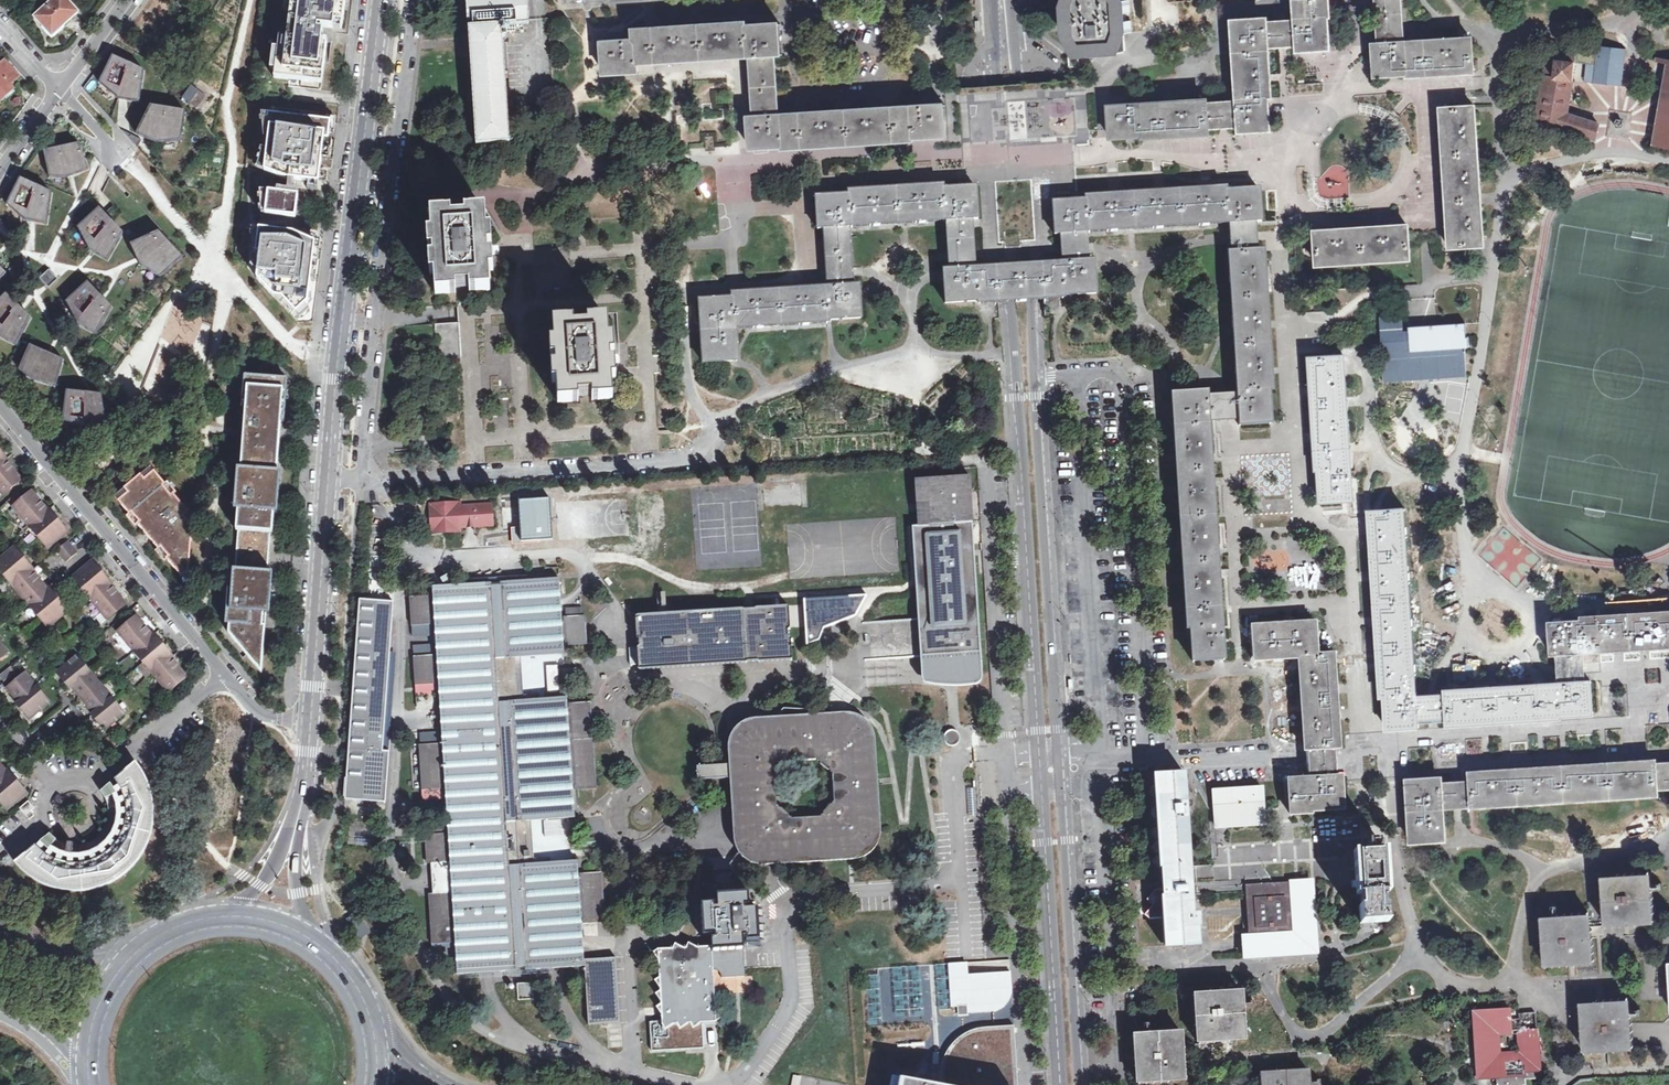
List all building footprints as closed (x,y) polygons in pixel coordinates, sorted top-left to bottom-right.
[(35,17),(43,26),(42,27),(52,37),(78,12),(66,0),(53,0),(35,17)] [(284,10),(290,11),(287,39),(281,37),(280,49),(273,48),(270,69),(276,70),(275,77),(312,82),(322,83),(328,41),(331,41),(334,26),(342,27),(345,0),(286,0),(284,10)] [(469,39),(470,39),(476,144),(509,142),(507,108),(503,47),(502,25),(529,24),(529,20),(527,0),(466,0),(469,39)] [(1124,33),(1132,33),(1131,21),(1127,22),(1126,12),(1130,12),(1130,0),(1122,1),(1121,0),(1076,0),(1076,4),(1068,4),(1069,16),(1074,15),(1074,25),(1070,25),(1071,37),(1079,36),(1080,55),(1098,54),(1098,50),(1106,50),(1107,53),(1125,52),(1124,33)] [(1140,136),(1144,136),(1144,139),(1209,134),(1209,127),(1209,126),(1221,126),(1224,125),(1228,125),(1239,124),(1239,132),(1270,130),(1268,97),(1271,97),(1268,46),(1269,46),(1284,45),(1298,44),(1299,52),(1329,50),(1327,21),(1326,17),(1331,16),(1330,16),(1329,0),(1295,0),(1297,23),(1282,24),(1267,25),(1266,20),(1232,22),(1232,23),(1234,52),(1238,103),(1228,104),(1222,104),(1207,105),(1207,101),(1206,101),(1202,101),(1166,104),(1160,104),(1153,104),(1129,106),(1108,108),(1110,138),(1140,136)] [(1381,45),(1373,45),(1375,76),(1409,74),(1409,78),(1474,74),(1471,39),(1467,40),(1429,42),(1402,43),(1400,0),(1378,0),(1381,45)] [(636,41),(603,43),(603,44),(605,73),(605,74),(639,71),(639,65),(748,57),(753,57),(756,98),(757,117),(749,118),(751,148),(751,149),(785,147),(785,150),(815,148),(914,141),(914,138),(948,136),(946,105),(815,114),(779,116),(775,56),(783,55),(781,24),(747,27),(746,23),(636,30),(636,41)] [(1558,69),(1574,72),(1609,73),(1613,49),(1588,49),(1549,52),(1537,121),(1596,140),(1599,125),(1567,114),(1571,88),(1555,85),(1558,69)] [(1653,145),(1668,148),(1668,61),(1653,145)] [(3,100),(11,92),(8,88),(19,78),(5,62),(0,66),(0,97),(3,100)] [(140,105),(147,72),(108,64),(101,98),(140,105)] [(1571,88),(1574,72),(1558,69),(1555,85),(1571,88)] [(1070,97),(1070,99),(1067,100),(1068,103),(1070,103),(1071,114),(1068,115),(1068,118),(1071,118),(1072,129),(1069,129),(1069,133),(1072,133),(1072,143),(1070,143),(1070,145),(1090,144),(1090,139),(1085,80),(1069,81),(1069,85),(1067,85),(1067,88),(1069,88),(1070,97)] [(997,86),(960,88),(961,95),(964,153),(1032,148),(1031,146),(1034,145),(1033,135),(1031,135),(1030,132),(1033,132),(1032,120),(1030,120),(1029,117),(1032,117),(1031,106),(1029,106),(1029,103),(1031,103),(1031,91),(1028,91),(1028,87),(1034,87),(1034,89),(1047,88),(1047,86),(1053,86),(1053,90),(1051,90),(1051,98),(1052,101),(1054,101),(1054,105),(1052,105),(1053,115),(1055,115),(1055,119),(1053,119),(1054,130),(1056,130),(1056,135),(1054,135),(1055,144),(1057,144),(1057,146),(1070,145),(1070,143),(1072,143),(1072,133),(1069,133),(1069,129),(1072,129),(1071,118),(1068,118),(1068,115),(1071,114),(1070,103),(1068,103),(1067,100),(1070,99),(1070,97),(1069,88),(1067,88),(1067,85),(1069,85),(1069,81),(1061,81),(1020,84),(997,86)] [(182,99),(196,109),(205,97),(191,86),(182,99)] [(1051,98),(1051,90),(1053,90),(1053,86),(1047,86),(1047,88),(1034,89),(1034,87),(1028,87),(1028,91),(1031,91),(1031,103),(1029,103),(1029,106),(1031,106),(1032,117),(1029,117),(1030,120),(1032,120),(1033,132),(1030,132),(1031,135),(1033,135),(1034,145),(1031,146),(1032,148),(1057,146),(1057,144),(1055,144),(1054,135),(1056,135),(1056,130),(1054,130),(1053,119),(1055,119),(1055,115),(1053,115),(1052,105),(1054,105),(1054,101),(1052,101),(1051,98)] [(960,88),(945,89),(945,100),(946,105),(948,136),(949,154),(964,153),(961,95),(960,88)] [(1469,107),(1441,109),(1450,247),(1462,246),(1483,245),(1483,240),(1481,203),(1480,195),(1478,157),(1477,149),(1475,111),(1474,107),(1469,107)] [(180,149),(185,117),(147,111),(142,143),(180,149)] [(322,165),(331,168),(337,123),(266,115),(259,171),(265,172),(286,179),(318,182),(322,165)] [(79,144),(44,151),(50,177),(68,178),(71,177),(89,169),(79,144)] [(20,178),(8,204),(25,220),(32,221),(47,224),(52,193),(20,178)] [(979,303),(990,303),(988,269),(974,270),(973,255),(971,219),(978,219),(976,188),(942,190),(942,187),(850,193),(850,196),(816,198),(818,229),(826,229),(850,227),(949,221),(949,226),(951,252),(951,257),(951,261),(952,271),(944,272),(944,280),(946,303),(975,301),(979,301),(979,303)] [(299,227),(301,201),(294,201),(295,189),(292,189),(291,197),(262,195),(260,224),(299,227)] [(1050,265),(1052,299),(1063,298),(1063,295),(1096,293),(1094,262),(1086,263),(1085,248),(1084,233),(1229,224),(1230,238),(1231,254),(1229,254),(1238,394),(1224,395),(1219,395),(1207,396),(1207,393),(1203,394),(1173,396),(1175,430),(1177,455),(1177,458),(1179,485),(1179,490),(1180,514),(1181,522),(1182,545),(1183,551),(1184,577),(1185,582),(1186,605),(1187,609),(1188,628),(1191,628),(1192,632),(1193,662),(1214,660),(1224,660),(1223,643),(1223,638),(1219,578),(1218,570),(1217,553),(1217,544),(1213,488),(1213,479),(1212,462),(1211,452),(1209,424),(1209,419),(1219,419),(1225,418),(1239,418),(1239,426),(1270,424),(1270,412),(1268,390),(1272,390),(1271,374),(1270,367),(1268,330),(1267,321),(1265,284),(1264,275),(1263,251),(1255,252),(1254,237),(1254,233),(1253,222),(1261,221),(1260,191),(1260,190),(1253,191),(1225,193),(1225,189),(1213,190),(1201,191),(1167,193),(1155,193),(1121,196),(1109,196),(1087,198),(1087,202),(1079,202),(1053,204),(1055,234),(1063,234),(1064,250),(1065,264),(1053,264),(1050,265)] [(985,200),(985,215),(996,215),(996,200),(985,200)] [(108,260),(123,233),(99,207),(77,227),(89,249),(94,251),(108,260)] [(492,247),(491,230),(487,230),(485,211),(465,212),(465,216),(451,217),(451,213),(430,214),(432,234),(427,234),(428,251),(433,251),(433,258),(429,258),(430,275),(434,274),(436,294),(456,293),(456,288),(470,288),(470,292),(490,291),(489,271),(493,271),(494,271),(493,254),(487,254),(487,247),(492,247)] [(850,227),(826,229),(827,239),(827,248),(829,269),(829,274),(829,279),(830,288),(853,287),(853,272),(852,267),(850,237),(850,227)] [(1408,234),(1407,227),(1316,232),(1318,265),(1409,260),(1408,243),(1408,234)] [(302,328),(312,327),(322,247),(289,232),(252,228),(247,267),(302,328)] [(160,232),(132,246),(138,260),(140,264),(160,278),(182,257),(160,232)] [(1050,265),(988,269),(990,303),(1007,302),(1015,301),(1027,300),(1034,300),(1052,299),(1050,265)] [(39,279),(48,288),(59,279),(49,268),(39,279)] [(89,281),(66,303),(77,323),(97,335),(112,307),(103,297),(89,281)] [(699,302),(703,362),(737,360),(735,329),(827,323),(827,320),(832,319),(861,317),(860,297),(859,287),(853,287),(830,288),(811,290),(733,295),(733,299),(699,302)] [(30,318),(7,294),(0,300),(0,336),(17,345),(30,318)] [(1467,376),(1465,351),(1461,352),(1461,348),(1470,347),(1469,337),(1468,337),(1467,321),(1436,323),(1405,325),(1404,316),(1381,318),(1383,348),(1391,348),(1392,356),(1381,357),(1383,382),(1467,376)] [(550,343),(551,359),(555,359),(556,366),(551,367),(552,383),(557,383),(558,403),(573,402),(573,401),(578,401),(579,401),(578,397),(592,396),(592,400),(593,400),(598,399),(598,400),(613,399),(612,379),(616,379),(615,362),(610,363),(610,356),(615,355),(614,338),(613,338),(609,339),(608,319),(587,321),(587,325),(574,326),(573,321),(553,323),(554,342),(550,343)] [(438,358),(461,357),(459,322),(436,324),(438,358)] [(33,380),(57,385),(63,360),(48,354),(30,346),(19,369),(33,380)] [(1321,487),(1322,502),(1353,501),(1352,479),(1350,452),(1350,444),(1347,406),(1347,398),(1345,374),(1344,356),(1323,357),(1310,358),(1311,387),(1312,396),(1314,433),(1315,442),(1316,469),(1320,469),(1321,487)] [(287,379),(244,377),(241,409),(245,410),(236,530),(238,530),(235,570),(233,570),(232,590),(228,590),(226,624),(229,624),(229,633),(262,673),(266,626),(263,626),(264,613),(266,613),(269,572),(267,572),(270,533),(272,533),(279,441),(274,441),(275,421),(284,422),(287,379)] [(90,394),(67,390),(63,420),(86,429),(107,425),(100,395),(90,394)] [(3,495),(21,480),(8,464),(10,462),(0,450),(0,491),(3,495)] [(128,493),(118,501),(130,514),(132,512),(140,521),(137,524),(144,531),(147,528),(161,545),(158,548),(182,577),(189,571),(193,526),(179,509),(184,505),(173,493),(171,495),(164,486),(166,484),(154,471),(145,479),(141,474),(124,488),(128,493)] [(921,656),(981,652),(969,477),(914,481),(916,503),(930,503),(931,526),(917,527),(913,528),(919,619),(869,622),(872,660),(921,656)] [(32,492),(14,507),(48,548),(68,532),(46,506),(44,507),(32,492)] [(930,503),(916,503),(917,527),(931,526),(930,503)] [(431,506),(433,530),(459,528),(459,525),(491,523),(490,506),(458,508),(458,504),(431,506)] [(507,518),(519,517),(518,505),(506,507),(507,518)] [(1405,510),(1380,511),(1371,512),(1373,535),(1375,571),(1376,581),(1378,617),(1378,627),(1380,662),(1381,672),(1382,696),(1386,695),(1387,714),(1388,729),(1419,727),(1418,719),(1433,719),(1448,718),(1449,725),(1560,719),(1560,715),(1593,713),(1591,682),(1583,682),(1581,652),(1668,647),(1668,612),(1583,618),(1584,621),(1550,623),(1550,624),(1552,654),(1560,654),(1561,684),(1535,686),(1497,688),(1489,689),(1451,691),(1447,691),(1444,691),(1444,696),(1436,696),(1431,696),(1429,696),(1417,697),(1405,510)] [(57,551),(66,562),(78,553),(68,541),(57,551)] [(0,560),(0,570),(49,627),(68,611),(49,588),(47,589),(35,574),(36,573),(15,548),(0,560)] [(93,561),(73,578),(108,619),(126,604),(113,588),(114,587),(93,561)] [(497,700),(519,699),(518,685),(507,686),(506,671),(517,670),(516,656),(561,653),(560,641),(565,641),(566,646),(587,644),(585,616),(582,616),(568,617),(564,618),(564,622),(559,623),(556,579),(502,582),(502,585),(492,585),(492,583),(436,586),(437,601),(431,601),(431,597),(411,598),(412,625),(433,623),(433,620),(439,619),(441,659),(435,660),(435,656),(414,657),(417,695),(443,694),(444,703),(497,700)] [(864,596),(804,598),(805,636),(865,634),(864,596)] [(360,599),(345,800),(385,803),(389,751),(383,751),(394,602),(360,599)] [(789,605),(715,610),(717,643),(758,641),(759,662),(792,660),(791,636),(789,636),(788,629),(791,628),(789,605)] [(568,617),(582,616),(581,608),(567,609),(568,617)] [(717,643),(715,610),(635,616),(636,639),(639,638),(663,637),(664,647),(717,643)] [(136,616),(118,632),(169,692),(187,677),(174,661),(175,659),(151,631),(150,632),(136,616)] [(1289,781),(1291,798),(1292,815),(1311,814),(1310,811),(1344,809),(1342,778),(1334,778),(1333,764),(1332,748),(1340,748),(1339,736),(1338,721),(1338,709),(1337,694),(1336,683),(1334,655),(1316,657),(1314,622),(1293,624),(1253,626),(1255,661),(1300,658),(1306,750),(1310,750),(1311,754),(1311,765),(1312,780),(1289,781)] [(412,625),(413,636),(434,634),(433,623),(412,625)] [(663,637),(639,638),(639,647),(637,648),(638,669),(759,662),(758,641),(717,643),(664,647),(663,637)] [(8,652),(0,642),(0,658),(8,652)] [(414,646),(414,657),(435,656),(434,645),(414,646)] [(1654,648),(1652,655),(1668,658),(1668,651),(1654,648)] [(981,652),(921,656),(922,678),(922,680),(924,682),(927,684),(953,686),(975,685),(978,683),(980,682),(982,678),(981,652)] [(78,656),(58,673),(70,687),(72,686),(94,713),(92,715),(105,730),(125,713),(78,656)] [(545,667),(547,693),(559,692),(558,666),(545,667)] [(4,682),(15,672),(11,667),(0,676),(0,677),(4,682)] [(583,674),(583,667),(561,669),(562,675),(583,674)] [(506,671),(507,686),(518,685),(517,670),(506,671)] [(30,718),(49,702),(26,674),(8,688),(20,702),(18,704),(30,718)] [(517,834),(516,821),(527,820),(571,817),(569,786),(575,786),(576,789),(596,788),(591,703),(570,704),(570,707),(564,708),(563,697),(519,699),(497,700),(504,835),(517,834)] [(447,838),(504,835),(497,700),(444,703),(447,748),(441,749),(441,744),(419,746),(423,799),(444,798),(447,834),(447,838)] [(823,714),(821,710),(802,709),(784,708),(776,717),(774,718),(775,720),(755,722),(764,853),(740,854),(741,856),(744,858),(748,861),(752,863),(755,864),(760,865),(765,865),(853,860),(857,859),(864,857),(867,855),(873,850),(877,846),(878,844),(880,841),(881,838),(882,835),(882,832),(876,738),(875,733),(873,728),(870,724),(863,717),(858,715),(852,712),(846,712),(823,714)] [(738,851),(740,854),(764,853),(755,722),(775,720),(774,718),(776,717),(753,718),(750,719),(745,720),(742,722),(738,726),(735,728),(733,732),(731,736),(729,741),(729,746),(735,840),(735,843),(736,846),(736,848),(738,851)] [(943,738),(944,744),(950,747),(956,746),(959,741),(958,735),(953,731),(947,732),(943,738)] [(419,746),(441,744),(440,732),(419,734),(419,746)] [(135,759),(116,776),(102,787),(108,796),(112,819),(96,838),(70,842),(48,832),(13,860),(28,877),(67,891),(106,884),(136,861),(152,824),(149,785),(143,774),(135,759)] [(1445,839),(1443,806),(1454,806),(1457,806),(1473,805),(1473,807),(1657,795),(1657,787),(1668,786),(1668,765),(1656,765),(1655,761),(1471,773),(1472,783),(1455,784),(1442,785),(1442,778),(1407,780),(1411,841),(1435,839),(1445,839)] [(8,809),(27,793),(8,770),(7,771),(0,763),(0,800),(8,809)] [(1186,805),(1184,775),(1154,777),(1155,785),(1163,890),(1155,890),(1146,900),(1152,906),(1148,911),(1153,915),(1150,919),(1164,918),(1166,947),(1199,945),(1197,925),(1199,925),(1198,916),(1192,916),(1189,867),(1186,818),(1186,805)] [(1226,826),(1265,824),(1264,812),(1263,804),(1262,788),(1240,789),(1235,790),(1214,791),(1215,806),(1216,827),(1226,826)] [(20,809),(29,819),(34,815),(31,811),(35,808),(29,801),(20,809)] [(517,834),(519,865),(530,864),(527,820),(516,821),(517,834)] [(517,834),(504,835),(447,838),(447,834),(425,835),(426,862),(431,862),(433,895),(429,895),(432,943),(454,942),(453,937),(460,937),(462,973),(516,970),(516,967),(525,967),(526,969),(580,966),(578,920),(584,919),(585,923),(605,922),(602,873),(581,875),(581,879),(575,879),(574,861),(530,864),(519,865),(517,834)] [(594,845),(594,838),(572,839),(573,846),(594,845)] [(1355,851),(1357,880),(1357,888),(1359,922),(1388,920),(1384,849),(1355,851)] [(1606,911),(1607,926),(1630,925),(1636,924),(1637,924),(1637,918),(1639,918),(1639,921),(1655,920),(1653,889),(1650,890),(1649,872),(1619,874),(1619,879),(1616,879),(1616,877),(1601,878),(1603,908),(1609,908),(1609,911),(1606,911)] [(1242,935),(1244,953),(1312,949),(1309,902),(1312,901),(1311,881),(1274,883),(1246,885),(1246,891),(1247,908),(1249,935),(1242,935)] [(674,948),(658,949),(659,959),(660,978),(661,988),(661,991),(661,1000),(662,1004),(662,1014),(663,1021),(651,1022),(653,1050),(704,1048),(703,1022),(717,1021),(722,1017),(716,1010),(714,969),(720,970),(722,974),(722,978),(746,976),(745,960),(743,960),(739,957),(736,949),(744,949),(744,950),(748,949),(748,952),(749,953),(754,953),(756,952),(757,949),(757,945),(759,944),(757,909),(745,910),(744,906),(749,906),(748,895),(718,897),(719,906),(715,907),(715,902),(703,903),(705,936),(716,935),(716,938),(712,938),(713,951),(709,951),(708,946),(697,947),(687,947),(685,947),(674,948)] [(1586,928),(1589,928),(1588,912),(1558,914),(1558,917),(1540,918),(1542,949),(1548,948),(1548,951),(1546,951),(1547,967),(1568,965),(1577,965),(1576,958),(1579,958),(1579,961),(1595,960),(1593,937),(1593,931),(1593,930),(1587,930),(1586,928)] [(604,925),(584,926),(585,937),(605,935),(604,925)] [(615,957),(584,959),(587,1024),(619,1021),(615,957)] [(986,961),(950,964),(952,1006),(957,1006),(967,1005),(968,1012),(981,1012),(993,1011),(997,1010),(1000,1008),(1002,1007),(1005,1005),(1008,1001),(1010,998),(1011,994),(1011,989),(1010,972),(986,973),(986,961)] [(532,984),(517,985),(518,1000),(533,999),(532,984)] [(1245,1008),(1238,1008),(1238,1005),(1242,1005),(1241,990),(1210,992),(1211,997),(1208,997),(1208,995),(1192,996),(1194,1027),(1200,1026),(1200,1029),(1198,1029),(1199,1044),(1229,1042),(1229,1037),(1231,1036),(1232,1039),(1247,1038),(1245,1008)] [(1585,1037),(1586,1052),(1616,1050),(1616,1044),(1618,1044),(1619,1047),(1634,1046),(1633,1024),(1632,1015),(1629,1016),(1627,997),(1605,999),(1597,1000),(1598,1005),(1595,1005),(1595,1003),(1579,1004),(1581,1034),(1587,1034),(1587,1037),(1585,1037)] [(968,1015),(968,1012),(967,1005),(957,1006),(958,1016),(968,1015)] [(1524,1078),(1540,1077),(1536,1013),(1518,1014),(1519,1020),(1512,1020),(1511,1010),(1473,1012),(1475,1034),(1478,1079),(1498,1077),(1499,1084),(1524,1084),(1524,1078)] [(938,1084),(1018,1084),(1013,1026),(991,1027),(982,1027),(971,1030),(954,1042),(943,1058),(939,1078),(938,1084)] [(609,1046),(621,1046),(622,1030),(609,1030),(609,1046)] [(1150,1032),(1150,1038),(1146,1038),(1146,1036),(1132,1037),(1134,1067),(1140,1066),(1140,1069),(1137,1069),(1138,1084),(1142,1084),(1169,1083),(1168,1077),(1171,1077),(1171,1079),(1187,1078),(1185,1056),(1185,1048),(1179,1049),(1178,1046),(1181,1046),(1180,1030),(1150,1032)] [(1305,1083),(1308,1083),(1308,1081),(1307,1069),(1277,1070),(1277,1077),(1275,1077),(1274,1074),(1259,1075),(1260,1084),(1306,1084),(1305,1083)] [(846,1084),(794,1073),(792,1084),(846,1084)]
